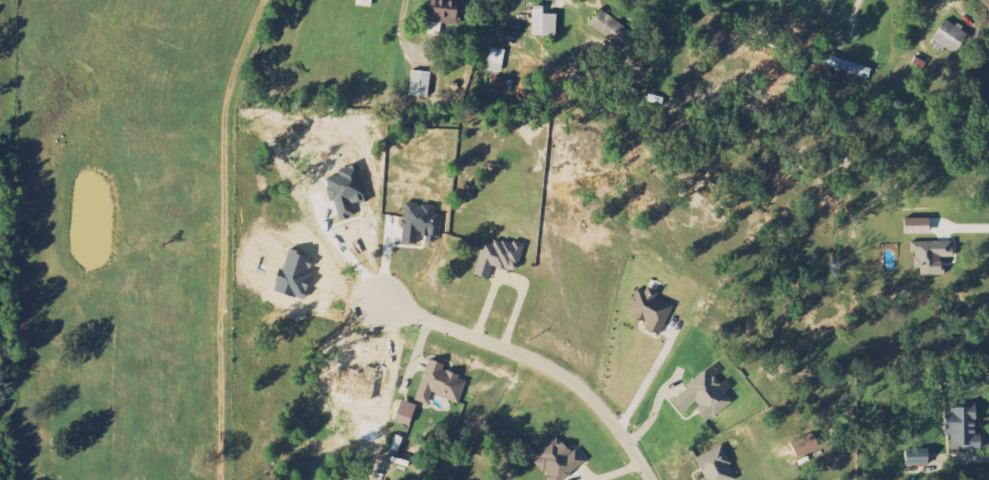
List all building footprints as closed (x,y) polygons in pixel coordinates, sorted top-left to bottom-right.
[(428,22),(455,26),(459,0),(432,0),(428,22)] [(532,36),(556,37),(557,15),(543,14),(543,7),(533,6),(532,36)] [(638,34),(597,10),(588,28),(628,51),(638,34)] [(944,20),(929,45),(943,53),(945,49),(956,54),(968,33),(944,20)] [(432,74),(412,71),(409,96),(428,98),(432,74)] [(492,95),(512,95),(512,80),(492,80),(492,95)] [(402,245),(418,246),(418,236),(428,237),(428,243),(439,244),(440,218),(434,218),(434,209),(404,208),(402,245)] [(489,281),(492,267),(517,274),(525,247),(495,239),(493,246),(483,243),(474,276),(489,281)] [(658,337),(673,307),(655,299),(657,295),(639,287),(626,315),(648,325),(646,331),(658,337)] [(415,401),(428,405),(432,395),(458,404),(467,380),(442,372),(444,366),(429,360),(415,401)] [(732,403),(707,372),(671,400),(682,415),(694,406),(707,423),(732,403)] [(976,436),(975,408),(950,409),(951,423),(944,423),(944,436),(952,436),(953,451),(981,450),(980,436),(976,436)] [(795,458),(819,450),(814,434),(790,442),(795,458)] [(549,479),(565,479),(586,463),(575,450),(570,454),(558,439),(532,459),(549,479)] [(695,460),(704,479),(701,479),(737,479),(721,447),(695,460)]
